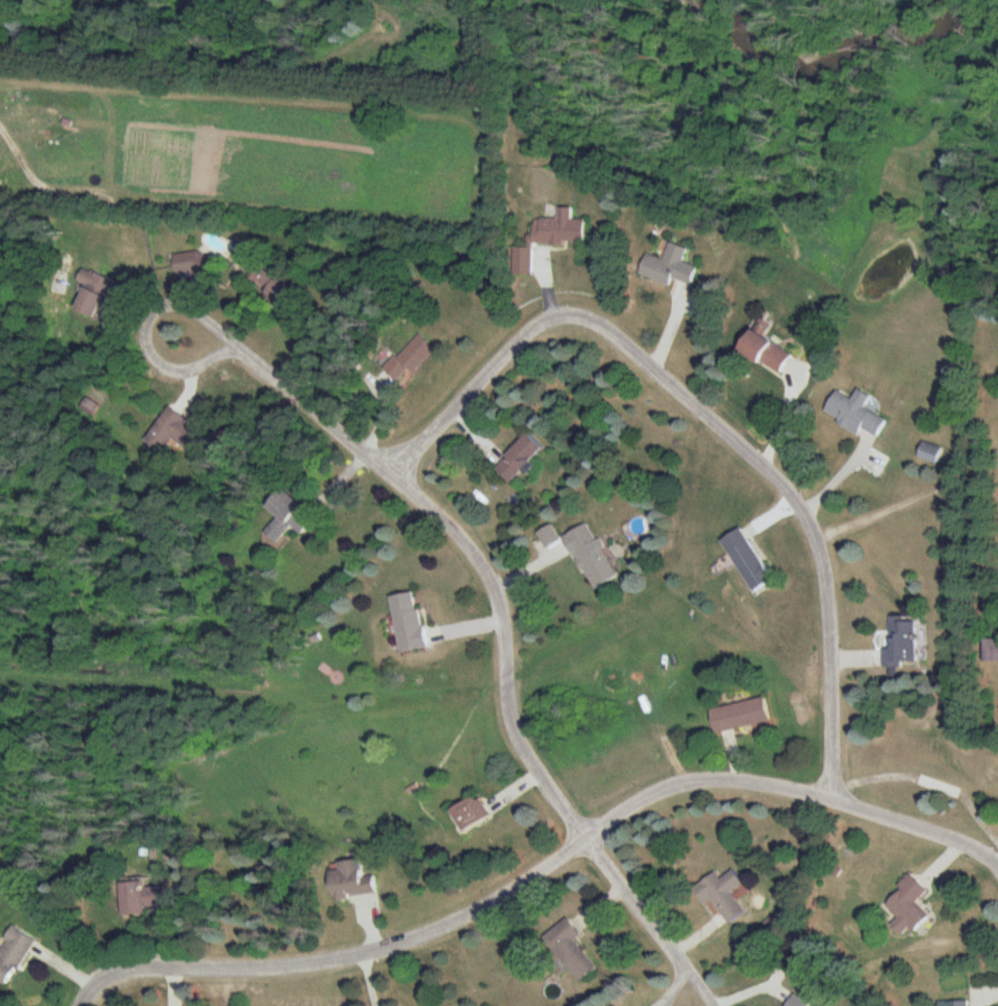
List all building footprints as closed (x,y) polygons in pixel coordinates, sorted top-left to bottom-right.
[(533,244),(585,245),(586,220),(572,219),(573,208),(558,208),(558,219),(534,219),(534,236),(527,236),(527,247),(513,247),(513,276),(532,276),(533,244)] [(639,275),(670,286),(673,279),(690,285),(697,267),(682,262),(687,249),(670,243),(664,260),(647,254),(639,275)] [(175,271),(204,271),(204,253),(175,253),(175,271)] [(294,291),(266,263),(252,278),(279,305),(294,291)] [(74,309),(101,320),(117,283),(83,267),(77,281),(85,285),(74,309)] [(738,351),(779,376),(792,354),(763,337),(768,330),(755,322),(738,351)] [(408,368),(414,373),(433,348),(416,334),(397,358),(393,355),(382,369),(397,381),(408,368)] [(865,408),(871,396),(858,390),(854,399),(836,390),(824,414),(860,432),(862,428),(878,436),(887,420),(865,408)] [(163,452),(171,438),(187,447),(199,426),(165,407),(145,442),(163,452)] [(494,469),(510,483),(542,448),(526,434),(494,469)] [(936,464),(943,450),(925,441),(919,456),(936,464)] [(283,488),(265,506),(277,519),(264,532),(275,544),(293,527),(300,535),(315,521),(283,488)] [(564,536),(591,590),(617,577),(590,523),(564,536)] [(751,592),(771,581),(743,528),(722,539),(751,592)] [(399,653),(425,650),(417,593),(391,597),(399,653)] [(928,664),(927,616),(890,617),(891,665),(928,664)] [(986,641),(986,662),(997,662),(997,641),(986,641)] [(716,731),(770,720),(765,696),(711,707),(716,731)] [(450,813),(467,832),(490,811),(473,792),(450,813)] [(372,895),(367,858),(328,863),(333,900),(372,895)] [(716,872),(693,887),(704,903),(712,898),(729,923),(745,912),(732,892),(744,883),(734,869),(720,879),(716,872)] [(905,938),(928,913),(916,903),(928,890),(909,873),(898,886),(900,888),(886,904),(899,916),(891,925),(905,938)] [(145,879),(120,879),(121,914),(146,913),(145,879)] [(579,981),(597,967),(576,939),(582,935),(568,917),(544,935),(579,981)] [(8,986),(36,938),(13,925),(1,945),(0,945),(0,981),(8,986)] [(795,993),(787,1005),(809,1005),(811,1003),(795,993)]
